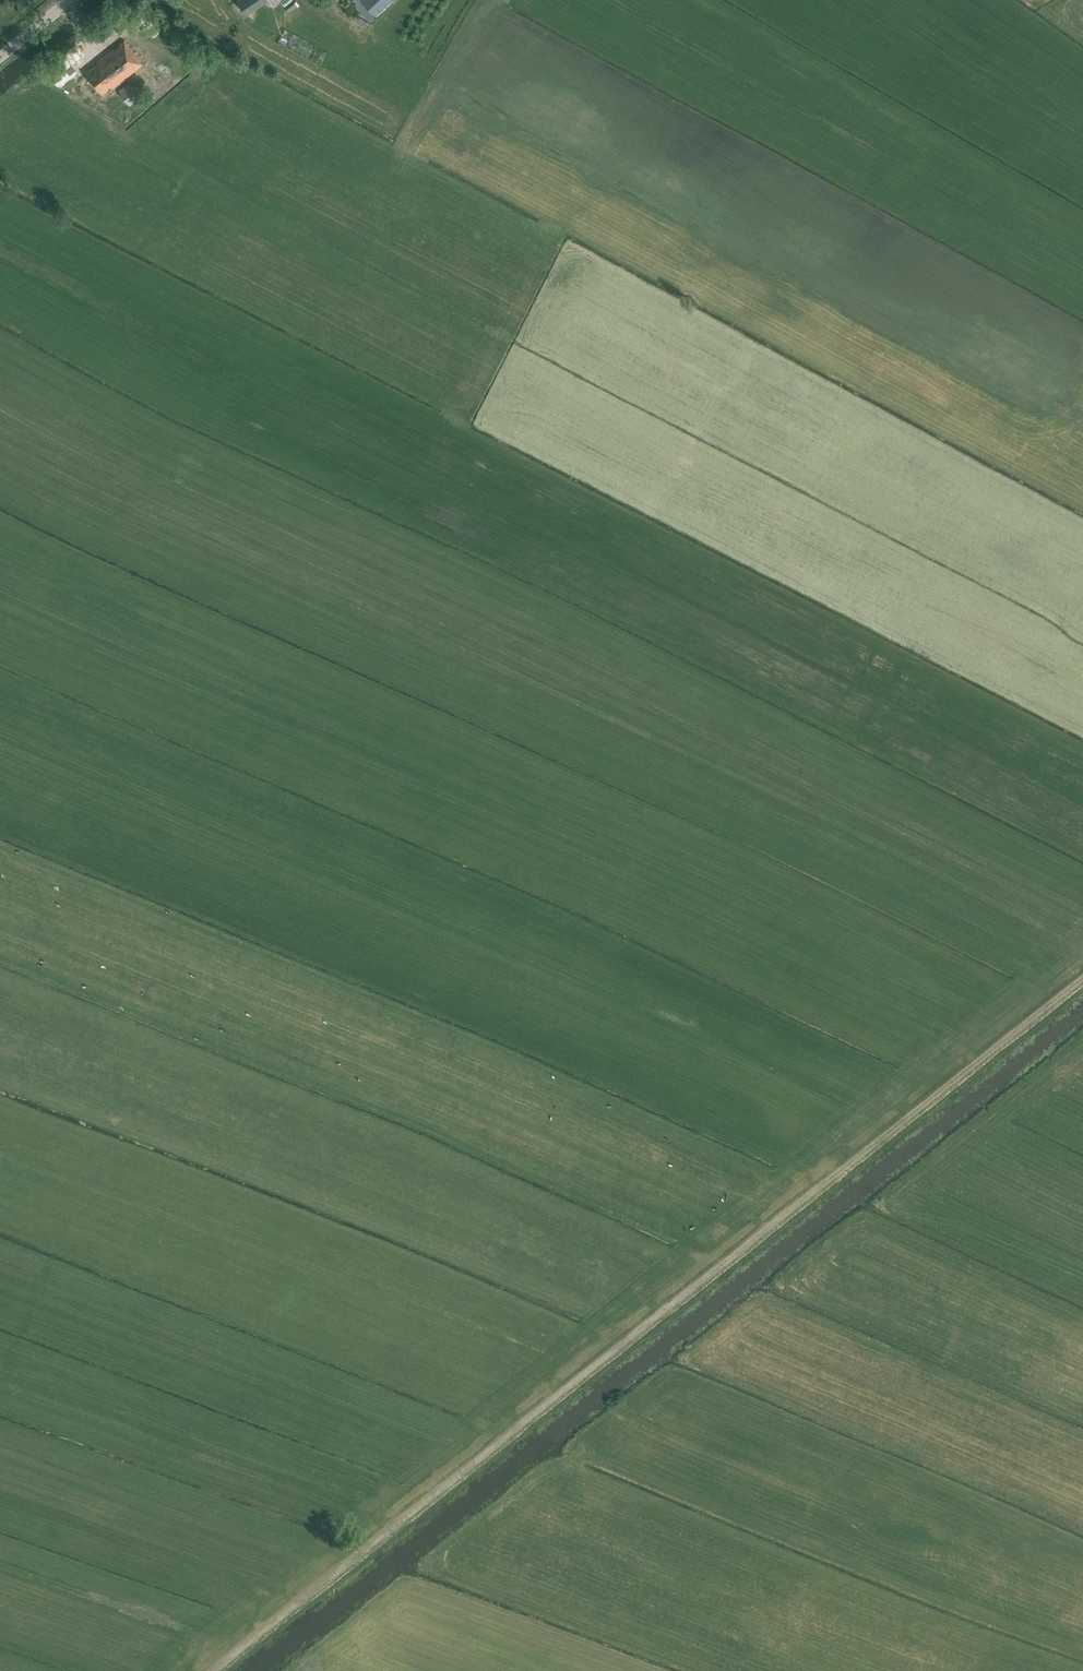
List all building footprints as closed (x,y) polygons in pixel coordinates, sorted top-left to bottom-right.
[(268,0),(236,0),(247,14),(268,0)] [(391,0),(353,0),(351,2),(369,21),(376,14),(391,0)] [(289,3),(282,7),(285,13),(292,8),(289,3)] [(109,31),(120,23),(117,20),(119,18),(114,11),(97,24),(103,31),(107,28),(109,31)] [(144,50),(153,46),(143,27),(135,31),(144,50)] [(154,39),(160,33),(155,28),(149,35),(154,39)] [(253,35),(257,41),(263,37),(259,31),(253,35)] [(278,44),(289,48),(290,44),(296,46),(298,39),(281,34),(278,44)] [(322,63),(320,59),(324,57),(320,49),(311,53),(309,50),(305,52),(313,67),(322,63)] [(88,74),(102,93),(113,84),(112,82),(126,72),(127,74),(133,69),(126,60),(121,64),(114,55),(88,74)] [(129,83),(119,91),(130,105),(140,97),(129,83)]
